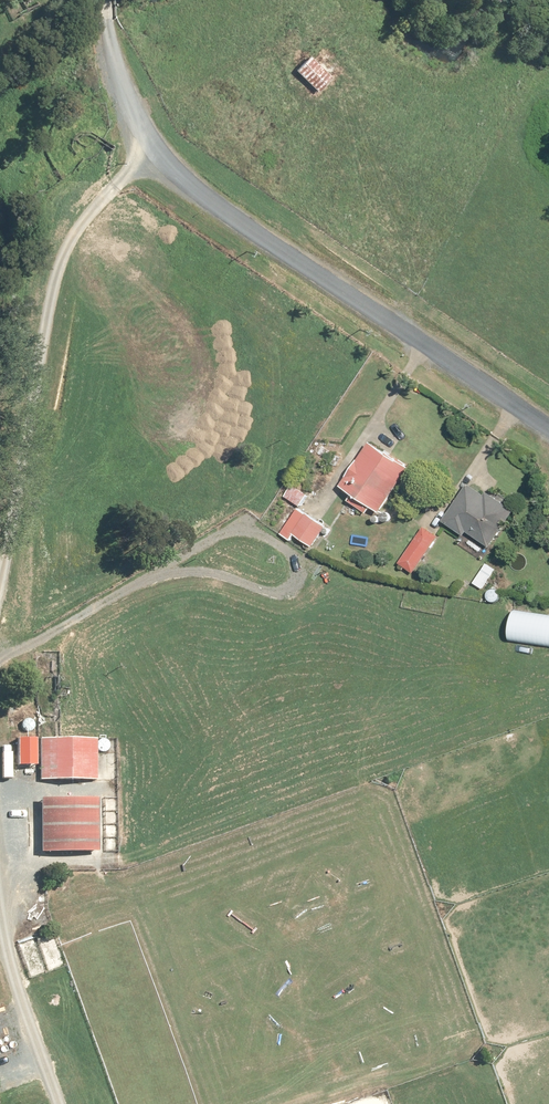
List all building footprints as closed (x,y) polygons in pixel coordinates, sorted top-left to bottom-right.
[(312,51),(297,67),(319,88),(334,73),(312,51)] [(353,493),(348,500),(368,513),(372,506),(381,512),(410,467),(371,441),(342,486),(353,493)] [(470,482),(445,519),(489,548),(514,512),(470,482)] [(293,484),(284,497),(299,507),(308,495),(293,484)] [(297,508),(281,534),(291,540),(294,534),(314,546),(326,526),(297,508)] [(399,563),(414,573),(439,537),(424,527),(399,563)] [(495,569),(486,563),(473,582),(482,588),(495,569)] [(515,611),(511,640),(548,646),(548,616),(515,611)] [(41,736),(41,778),(99,778),(99,736),(41,736)] [(39,795),(38,849),(103,850),(104,796),(39,795)]
